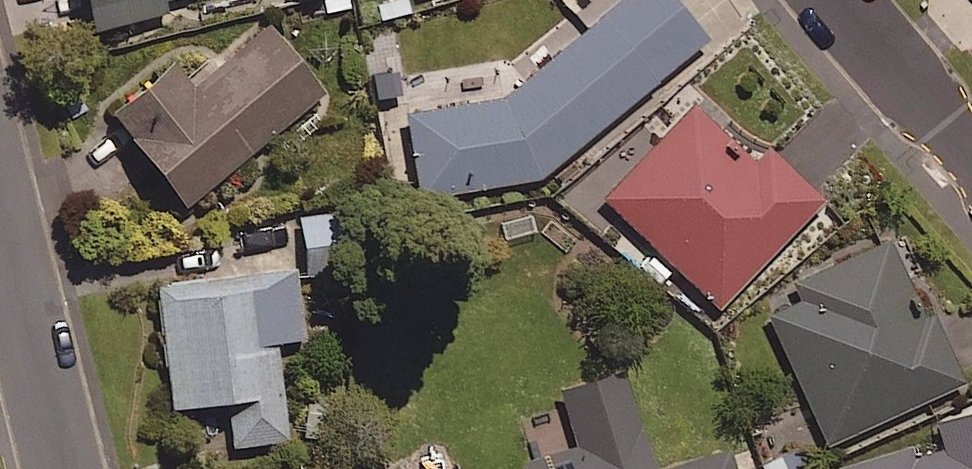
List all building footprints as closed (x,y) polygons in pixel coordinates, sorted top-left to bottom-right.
[(184,0),(82,0),(92,37),(165,17),(162,6),(184,0)] [(538,184),(704,46),(666,0),(625,0),(502,102),(406,120),(421,202),(538,184)] [(182,213),(319,101),(262,32),(188,93),(172,74),(110,125),(182,213)] [(769,148),(753,166),(692,110),(602,207),(718,314),(825,199),(769,148)] [(302,256),(336,251),(331,217),(297,222),(302,256)] [(924,326),(887,243),(791,287),(798,304),(770,316),(829,447),(963,386),(933,321),(924,326)] [(276,347),(303,345),(296,277),(156,292),(169,415),(227,409),(231,451),(286,445),(276,347)] [(622,379),(561,398),(577,450),(530,464),(532,468),(649,468),(622,379)] [(849,468),(971,468),(971,423),(849,468)] [(681,468),(733,468),(729,455),(681,468)]
